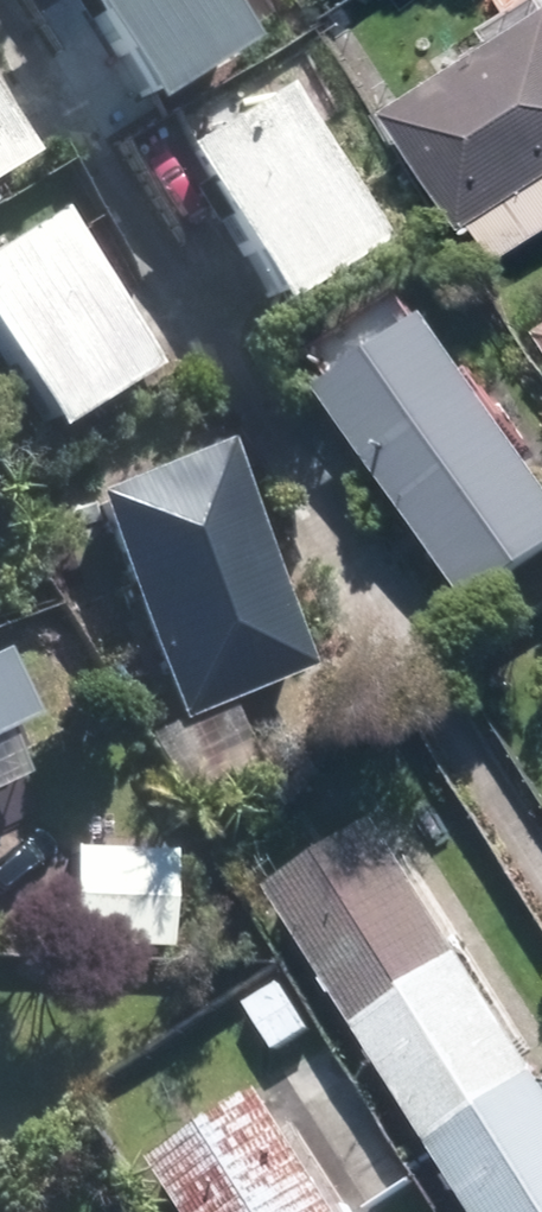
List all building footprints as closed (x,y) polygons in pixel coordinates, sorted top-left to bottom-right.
[(220,0),(83,0),(145,97),(242,34),(220,0)] [(397,107),(471,223),(478,219),(503,258),(541,233),(541,13),(397,107)] [(369,247),(272,94),(172,156),(272,310),(369,247)] [(0,127),(0,161),(16,151),(0,127)] [(44,222),(0,249),(0,366),(46,436),(143,375),(44,222)] [(447,324),(338,398),(480,604),(541,561),(541,462),(447,324)] [(317,651),(229,433),(97,487),(186,704),(317,651)] [(0,653),(0,728),(44,709),(12,648),(0,653)] [(387,820),(277,888),(481,1211),(541,1211),(541,1066),(387,820)] [(174,850),(71,848),(68,939),(171,943),(174,850)] [(314,1026),(288,982),(251,1002),(277,1047),(314,1026)] [(270,1090),(164,1159),(198,1211),(360,1211),(383,1198),(356,1153),(350,1155),(341,1142),(312,1160),(270,1090)]
